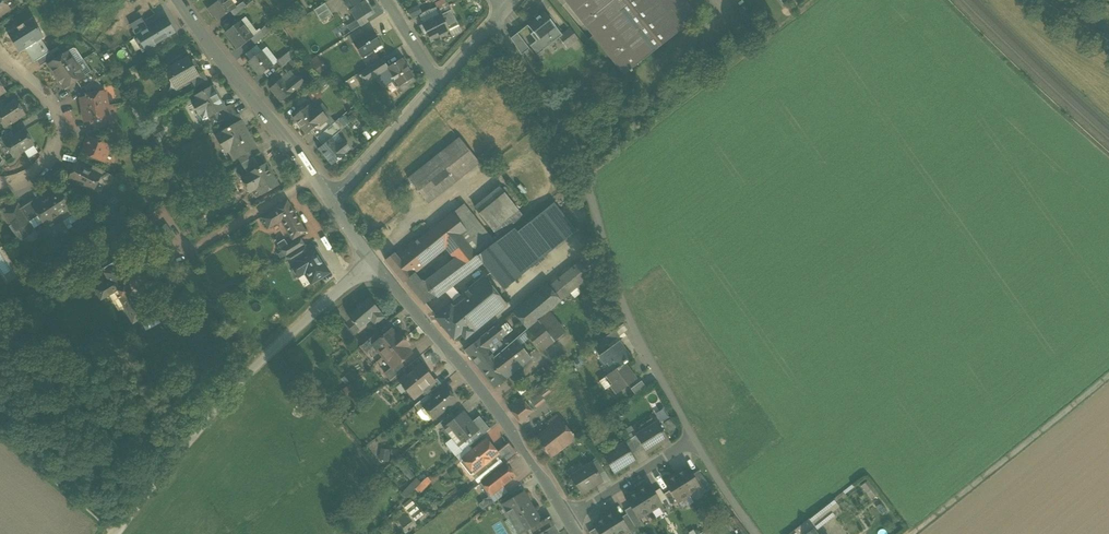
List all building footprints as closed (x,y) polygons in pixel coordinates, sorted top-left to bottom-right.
[(10,10),(4,0),(0,0),(0,16),(10,10)] [(207,9),(213,18),(215,16),(218,21),(230,12),(234,9),(234,8),(227,0),(220,0),(207,9)] [(357,20),(364,16),(366,19),(373,15),(370,11),(371,10),(364,0),(347,0),(344,2),(357,20)] [(683,0),(570,0),(568,2),(625,75),(629,71),(630,73),(632,71),(631,70),(643,60),(644,61),(653,53),(669,40),(670,40),(678,34),(678,33),(693,21),(679,4),(683,0)] [(242,3),(234,8),(234,9),(230,12),(234,17),(246,7),(242,3)] [(447,3),(435,8),(439,16),(441,15),(451,10),(447,3)] [(325,4),(314,11),(321,22),(332,15),(325,4)] [(419,5),(409,10),(414,18),(423,13),(419,5)] [(302,8),(295,12),(299,18),(306,14),(302,8)] [(451,10),(441,15),(449,30),(459,25),(451,10)] [(544,13),(527,26),(533,33),(539,41),(556,28),(544,13)] [(439,16),(422,24),(431,42),(438,38),(437,36),(449,30),(441,15),(439,16)] [(368,22),(366,19),(364,16),(357,20),(361,26),(368,22)] [(166,18),(136,36),(145,51),(175,33),(166,18)] [(240,21),(225,33),(237,50),(251,40),(253,38),(252,37),(240,21)] [(459,25),(449,30),(453,37),(462,32),(459,25)] [(265,27),(260,31),(265,36),(270,32),(265,27)] [(562,36),(556,28),(539,41),(533,33),(530,35),(543,51),(558,39),(562,36)] [(562,36),(558,39),(566,48),(577,39),(570,30),(562,36)] [(260,31),(252,37),(253,38),(251,40),(255,44),(265,36),(260,31)] [(372,31),(353,43),(363,58),(374,51),(375,53),(383,48),(372,31)] [(517,34),(511,39),(522,54),(528,50),(517,34)] [(332,46),(337,53),(347,47),(342,40),(332,46)] [(290,50),(277,62),(281,68),(286,64),(295,56),(290,50)] [(50,52),(36,61),(40,67),(46,63),(47,65),(55,60),(50,52)] [(55,60),(47,65),(55,77),(76,64),(68,52),(55,60)] [(261,52),(247,62),(259,77),(272,66),(261,52)] [(295,56),(286,64),(291,69),(301,60),(297,55),(295,56)] [(320,73),(326,70),(319,56),(313,59),(320,73)] [(198,75),(188,58),(164,72),(170,82),(175,79),(180,87),(190,80),(198,76),(198,75)] [(382,59),(360,73),(366,82),(378,75),(387,69),(388,68),(382,59)] [(388,68),(387,69),(395,80),(399,87),(407,83),(409,86),(409,85),(415,82),(413,78),(414,78),(402,59),(388,68)] [(76,64),(55,77),(63,90),(76,81),(84,76),(76,64)] [(387,69),(378,75),(385,87),(392,82),(395,80),(387,69)] [(81,89),(84,88),(97,79),(92,71),(84,76),(76,81),(81,89)] [(203,72),(198,75),(198,76),(190,80),(195,88),(207,81),(203,72)] [(299,76),(286,86),(292,93),(304,83),(299,76)] [(97,79),(84,88),(88,95),(102,92),(101,85),(97,79)] [(281,80),(269,90),(280,103),(292,93),(286,86),(281,80)] [(399,87),(399,88),(403,94),(411,88),(409,85),(409,86),(407,83),(399,87)] [(224,108),(212,87),(195,96),(197,100),(192,103),(202,121),(214,114),(219,123),(223,120),(219,112),(225,109),(224,108)] [(88,95),(86,95),(86,97),(81,98),(83,110),(107,106),(105,92),(102,92),(88,95)] [(0,110),(0,121),(4,128),(25,115),(16,101),(6,107),(0,110)] [(237,115),(231,104),(224,108),(225,109),(219,112),(223,120),(225,122),(237,115)] [(330,115),(321,104),(313,111),(311,113),(319,123),(324,119),(324,120),(329,116),(330,115)] [(313,111),(308,105),(292,118),(306,135),(310,131),(319,123),(311,113),(313,111)] [(107,106),(83,110),(85,123),(91,121),(91,124),(93,123),(107,121),(110,121),(107,106)] [(237,115),(225,122),(228,129),(238,123),(239,124),(243,122),(238,114),(237,115)] [(329,116),(324,120),(330,127),(334,123),(329,116)] [(324,119),(319,123),(310,131),(316,139),(330,127),(324,120),(324,119)] [(107,121),(93,123),(92,132),(102,136),(108,128),(107,121)] [(239,124),(238,123),(228,129),(220,134),(215,137),(221,147),(228,143),(232,148),(229,150),(235,160),(237,158),(250,151),(256,148),(250,137),(248,139),(239,124)] [(330,127),(316,139),(322,145),(331,137),(331,138),(335,135),(340,131),(334,123),(330,127)] [(92,132),(89,130),(87,137),(89,138),(89,137),(100,142),(102,136),(92,132)] [(0,138),(0,145),(1,146),(4,144),(4,143),(14,137),(11,131),(0,138)] [(14,137),(4,143),(4,144),(13,158),(33,145),(24,131),(14,137)] [(339,146),(342,143),(335,135),(331,138),(339,146)] [(100,142),(89,137),(89,138),(82,153),(102,161),(105,155),(106,155),(110,146),(100,142)] [(331,138),(331,137),(322,145),(317,149),(331,165),(344,154),(344,153),(348,150),(342,143),(339,146),(331,138)] [(459,137),(407,178),(427,204),(480,164),(459,137)] [(250,151),(237,158),(241,165),(253,157),(250,151)] [(253,157),(241,165),(247,175),(259,168),(253,157)] [(278,185),(266,164),(259,168),(247,175),(243,177),(249,189),(255,185),(261,195),(278,185)] [(90,172),(77,165),(73,172),(72,172),(69,178),(70,181),(75,184),(76,183),(93,191),(100,178),(100,177),(90,172)] [(109,175),(93,166),(90,172),(100,177),(100,178),(106,182),(109,175)] [(501,189),(474,209),(491,230),(517,208),(501,189)] [(53,195),(51,194),(38,203),(37,205),(41,211),(39,212),(38,215),(43,222),(46,223),(50,220),(52,221),(58,217),(59,218),(62,218),(71,213),(72,209),(61,192),(58,191),(53,195)] [(21,208),(20,209),(29,222),(34,219),(35,217),(34,215),(36,213),(37,209),(32,201),(21,208)] [(305,233),(289,205),(287,202),(274,209),(275,211),(262,219),(268,229),(281,221),(292,240),(305,233)] [(20,209),(21,208),(18,204),(3,214),(10,226),(11,225),(20,240),(34,231),(29,222),(20,209)] [(575,231),(554,204),(543,212),(564,240),(575,231)] [(463,205),(431,230),(445,249),(454,259),(461,267),(463,265),(476,256),(493,242),(463,205)] [(564,240),(543,212),(517,233),(539,261),(565,240),(564,240)] [(154,233),(163,246),(175,237),(166,225),(154,233)] [(517,233),(513,229),(477,256),(483,264),(503,290),(539,261),(517,233)] [(431,230),(415,243),(413,241),(408,245),(410,247),(425,265),(445,249),(431,230)] [(154,233),(145,239),(154,252),(163,246),(154,233)] [(301,239),(281,251),(285,257),(305,245),(301,239)] [(305,245),(285,257),(290,265),(297,260),(298,261),(310,254),(305,245)] [(19,275),(3,247),(0,249),(0,275),(5,284),(19,275)] [(410,247),(397,257),(394,254),(385,261),(403,283),(405,282),(414,274),(425,265),(410,247)] [(310,254),(298,261),(297,260),(290,265),(291,267),(297,277),(305,273),(311,283),(328,273),(314,251),(310,254)] [(476,256),(463,265),(468,272),(469,274),(483,264),(477,256),(476,256)] [(454,259),(424,283),(430,290),(461,267),(454,259)] [(579,261),(548,287),(560,302),(591,276),(579,261)] [(113,263),(103,269),(108,278),(107,278),(109,282),(95,290),(101,300),(115,292),(115,293),(118,299),(119,299),(131,320),(142,313),(113,263)] [(461,267),(430,290),(435,296),(436,296),(468,272),(463,265),(461,267)] [(419,280),(414,274),(405,282),(424,305),(435,296),(430,290),(424,283),(419,280)] [(485,277),(450,306),(473,333),(506,304),(485,277)] [(546,286),(514,314),(527,330),(548,312),(560,302),(548,287),(546,286)] [(369,298),(348,316),(359,329),(371,319),(375,325),(384,317),(379,312),(380,312),(369,298)] [(473,333),(450,306),(435,318),(453,340),(461,334),(465,339),(473,333)] [(527,330),(524,331),(529,338),(528,338),(540,353),(565,333),(548,312),(527,330)] [(353,334),(344,324),(338,329),(347,340),(353,334)] [(497,331),(502,338),(512,330),(506,324),(497,331)] [(614,331),(619,337),(626,331),(622,325),(614,331)] [(494,327),(464,351),(479,370),(494,357),(488,349),(502,338),(497,331),(494,327)] [(380,339),(373,345),(374,347),(383,357),(404,340),(401,336),(398,338),(391,330),(380,339)] [(614,331),(603,339),(607,345),(619,337),(614,331)] [(376,333),(361,346),(367,353),(374,347),(373,345),(380,339),(376,333)] [(494,357),(479,370),(494,389),(531,360),(515,339),(494,357)] [(404,340),(383,357),(391,367),(393,369),(400,362),(411,353),(404,345),(406,343),(404,340)] [(618,341),(599,355),(606,364),(607,363),(613,371),(624,364),(631,359),(618,341)] [(419,357),(408,366),(412,371),(421,364),(421,365),(424,363),(419,357)] [(393,369),(391,367),(384,373),(390,381),(405,368),(400,362),(393,369)] [(412,371),(399,382),(406,390),(408,389),(414,397),(425,388),(434,381),(421,365),(421,364),(412,371)] [(624,364),(613,371),(606,376),(612,383),(610,385),(616,394),(635,380),(624,364)] [(434,381),(425,388),(429,393),(441,384),(436,379),(434,381)] [(641,381),(630,389),(635,395),(645,387),(641,381)] [(323,395),(313,383),(309,387),(318,399),(323,395)] [(544,383),(535,390),(542,398),(551,392),(544,383)] [(434,399),(423,407),(423,408),(428,414),(430,413),(434,418),(449,406),(450,407),(455,403),(455,400),(451,395),(450,395),(445,389),(434,399)] [(535,390),(526,397),(535,408),(544,401),(542,398),(535,390)] [(429,393),(414,406),(419,411),(423,408),(423,407),(434,399),(429,393)] [(521,398),(507,407),(518,421),(521,426),(528,421),(525,416),(532,411),(521,398)] [(489,429),(479,417),(472,422),(463,412),(455,419),(444,428),(458,446),(469,437),(474,442),(489,429)] [(451,413),(439,423),(444,428),(455,419),(451,413)] [(556,416),(546,424),(549,428),(535,439),(550,458),(576,439),(560,420),(556,416)] [(657,422),(635,436),(642,447),(646,453),(668,440),(657,422)] [(642,447),(635,436),(630,439),(637,451),(642,447)] [(637,451),(630,439),(624,443),(631,454),(637,451)] [(497,453),(486,440),(473,451),(463,459),(473,473),(474,473),(481,482),(503,465),(495,455),(497,454),(497,453)] [(624,443),(602,457),(613,474),(635,460),(631,454),(624,443)] [(508,444),(497,453),(497,454),(495,455),(503,465),(505,464),(516,455),(508,444)] [(469,446),(456,456),(460,462),(463,459),(473,451),(469,446)] [(597,460),(591,463),(599,475),(604,471),(597,460)] [(591,463),(570,477),(581,495),(602,481),(599,475),(591,463)] [(503,465),(481,482),(491,495),(514,477),(505,464),(503,465)] [(687,468),(675,475),(688,495),(700,488),(692,475),(687,468)] [(599,475),(602,481),(604,484),(610,480),(604,471),(599,475)] [(710,487),(698,471),(692,475),(700,488),(702,492),(710,487)] [(675,475),(664,483),(669,491),(670,492),(677,503),(688,495),(675,475)] [(427,477),(424,480),(421,483),(415,489),(419,493),(430,481),(427,477)] [(416,478),(410,485),(415,489),(421,483),(416,478)] [(875,497),(864,483),(861,486),(871,500),(875,497)] [(654,492),(649,484),(637,492),(650,512),(661,505),(654,492)] [(663,495),(659,489),(654,492),(661,505),(664,509),(670,505),(663,495)] [(669,491),(663,495),(670,505),(671,507),(677,503),(670,492),(669,491)] [(541,521),(524,492),(502,505),(510,519),(512,517),(521,533),(528,529),(541,521)] [(637,492),(625,499),(630,507),(638,519),(650,512),(637,492)] [(489,496),(479,504),(484,511),(494,503),(489,496)] [(423,515),(410,499),(402,505),(415,521),(423,515)] [(826,505),(808,519),(817,530),(834,516),(826,505)] [(630,507),(624,511),(626,514),(635,527),(641,523),(638,519),(630,507)] [(616,510),(604,518),(614,533),(623,533),(628,531),(629,531),(621,518),(616,510)] [(621,518),(629,531),(628,531),(630,533),(632,533),(637,531),(635,527),(626,514),(621,518)] [(541,521),(528,529),(532,533),(540,533),(555,525),(549,516),(541,521)] [(592,525),(595,529),(598,533),(614,533),(604,518),(592,525)] [(789,533),(806,533),(812,529),(814,532),(817,530),(808,519),(789,533)] [(540,533),(558,533),(559,533),(555,525),(540,533)]
